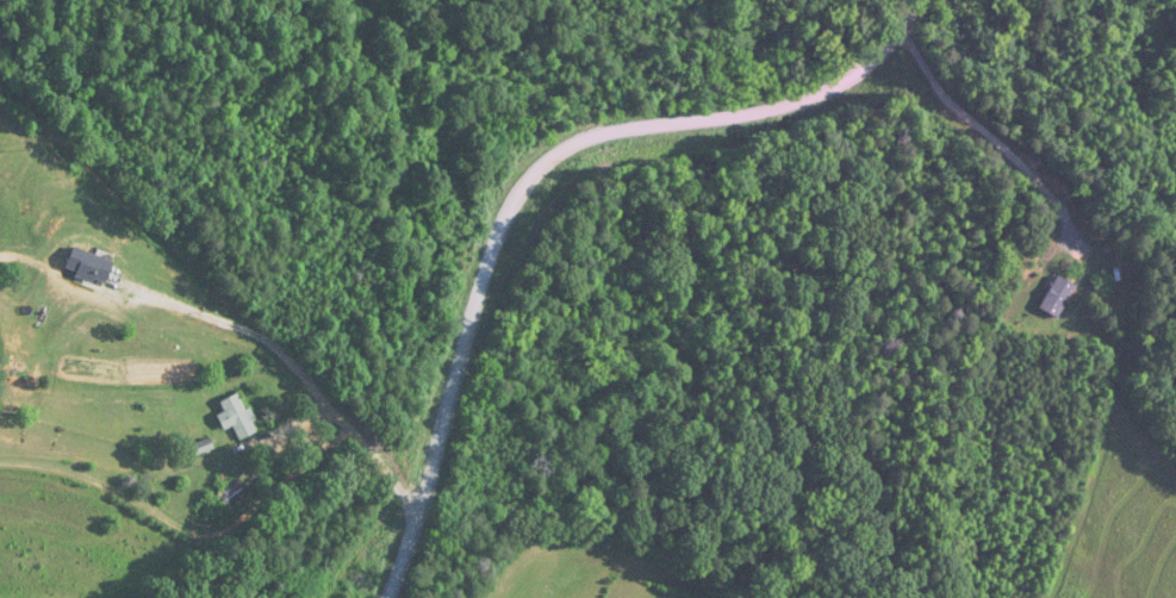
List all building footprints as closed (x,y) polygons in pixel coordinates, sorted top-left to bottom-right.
[(1078,287),(1060,275),(1040,308),(1058,319),(1078,287)] [(225,412),(218,415),(226,431),(234,427),(240,441),(260,432),(242,392),(220,402),(225,412)]
